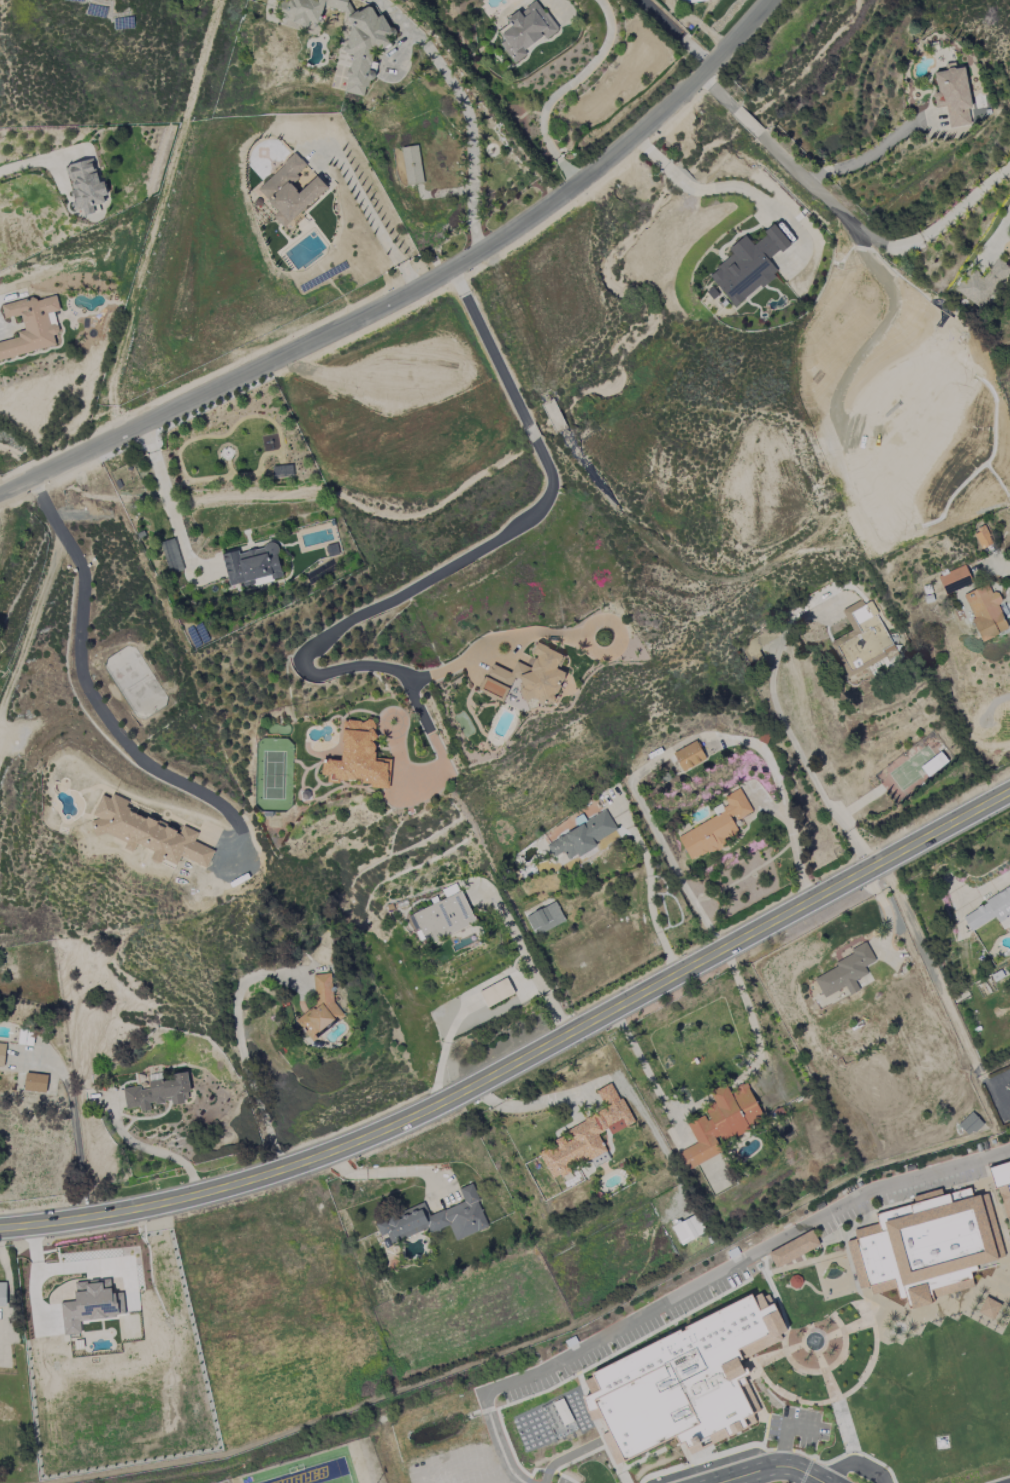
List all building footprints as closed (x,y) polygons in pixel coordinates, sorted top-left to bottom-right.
[(375,16),(373,16),(373,10),(350,10),(349,0),(291,0),(282,0),(277,9),(281,11),(281,26),(307,26),(309,23),(316,23),(327,5),(347,17),(347,53),(348,53),(348,94),(364,94),(375,74),(375,70),(372,70),(372,48),(386,48),(397,29),(375,16)] [(527,55),(524,51),(557,29),(537,0),(536,0),(507,20),(513,29),(497,40),(513,64),(527,55)] [(964,67),(955,69),(955,67),(933,70),(937,92),(933,93),(935,107),(945,106),(949,128),(971,125),(968,108),(971,107),(964,67)] [(401,148),(407,186),(423,184),(417,145),(401,148)] [(283,228),(327,187),(317,176),(298,193),(290,183),(307,167),(295,153),(257,189),(278,212),(273,217),(283,228)] [(98,183),(92,159),(64,166),(76,210),(82,208),(84,216),(95,213),(93,206),(107,202),(102,181),(98,183)] [(708,274),(734,307),(778,273),(768,261),(789,244),(775,226),(751,244),(745,236),(728,248),(733,255),(708,274)] [(981,309),(1009,270),(1009,267),(998,258),(984,278),(972,269),(956,291),(981,309)] [(56,346),(53,335),(59,333),(54,312),(59,310),(56,296),(35,301),(34,297),(1,305),(4,319),(21,315),(24,330),(17,332),(18,337),(0,342),(0,359),(56,346)] [(973,532),(981,549),(993,543),(984,526),(973,532)] [(184,570),(174,538),(160,543),(169,574),(184,570)] [(222,554),(229,586),(243,583),(244,587),(283,578),(275,544),(239,552),(239,550),(222,554)] [(938,575),(944,594),(972,585),(966,566),(938,575)] [(983,641),(1008,629),(997,604),(1001,602),(997,591),(991,594),(987,585),(962,596),(983,641)] [(842,611),(852,632),(833,641),(849,676),(896,654),(870,598),(842,611)] [(503,702),(514,677),(521,680),(519,698),(529,699),(535,702),(553,704),(554,699),(565,674),(556,669),(562,654),(536,643),(531,654),(536,656),(531,667),(528,667),(516,662),(511,673),(492,664),(487,677),(485,676),(479,689),(479,692),(503,702)] [(342,720),(341,761),(322,761),(321,782),(389,783),(389,759),(374,759),(375,721),(342,720)] [(672,753),(683,772),(706,759),(696,741),(672,753)] [(940,754),(921,767),(927,776),(946,763),(940,754)] [(678,836),(691,861),(741,835),(734,821),(752,812),(740,789),(724,797),(727,802),(713,810),(716,816),(678,836)] [(90,832),(101,835),(101,833),(126,842),(124,849),(133,852),(136,844),(153,851),(150,860),(162,864),(163,859),(178,864),(180,858),(207,868),(214,850),(194,843),(198,832),(182,826),(180,830),(125,810),(128,801),(112,794),(110,798),(101,795),(93,815),(96,817),(90,832)] [(617,830),(605,810),(546,844),(554,858),(563,852),(568,862),(596,846),(595,843),(617,830)] [(433,942),(475,923),(457,883),(441,890),(446,899),(412,913),(422,935),(429,932),(433,942)] [(995,917),(1002,929),(1009,924),(1009,886),(961,916),(971,931),(995,917)] [(565,921),(555,902),(525,917),(535,936),(565,921)] [(813,976),(823,998),(846,987),(849,995),(859,990),(855,981),(868,974),(864,967),(875,962),(866,942),(849,950),(853,958),(813,976)] [(333,973),(314,975),(316,1010),(297,1012),(298,1028),(307,1027),(308,1039),(321,1038),(320,1023),(336,1022),(333,973)] [(479,990),(485,1007),(514,995),(508,979),(479,990)] [(23,1090),(45,1093),(48,1076),(26,1072),(23,1090)] [(123,1088),(126,1109),(139,1107),(140,1112),(150,1110),(150,1104),(171,1101),(172,1104),(190,1101),(186,1072),(172,1074),(173,1080),(162,1081),(161,1074),(149,1076),(150,1088),(141,1089),(140,1086),(123,1088)] [(633,1124),(613,1082),(596,1091),(605,1109),(568,1127),(570,1139),(565,1141),(563,1136),(555,1140),(557,1148),(541,1151),(538,1152),(551,1178),(563,1177),(570,1173),(569,1166),(576,1163),(588,1161),(590,1160),(594,1167),(605,1162),(609,1161),(608,1156),(598,1134),(608,1129),(610,1135),(633,1124)] [(687,1168),(723,1154),(718,1141),(763,1124),(748,1083),(728,1091),(726,1085),(709,1091),(715,1105),(704,1109),(706,1116),(688,1123),(696,1144),(681,1150),(687,1168)] [(982,1124),(971,1112),(958,1125),(969,1137),(982,1124)] [(986,1168),(1009,1161),(1009,1235),(997,1189),(993,1190),(989,1177),(986,1168)] [(488,1228),(472,1184),(459,1188),(464,1203),(428,1216),(424,1205),(375,1223),(380,1236),(387,1234),(390,1243),(429,1229),(430,1233),(449,1226),(455,1240),(488,1228)] [(913,1195),(942,1188),(943,1192),(944,1195),(970,1188),(972,1196),(987,1192),(1003,1257),(996,1259),(998,1266),(971,1273),(975,1288),(932,1299),(933,1304),(909,1310),(906,1297),(899,1299),(896,1290),(879,1294),(869,1297),(867,1288),(860,1290),(847,1242),(856,1240),(853,1230),(877,1224),(874,1214),(916,1203),(915,1201),(913,1195)] [(679,1244),(705,1234),(697,1215),(672,1225),(679,1244)] [(766,1254),(767,1256),(769,1260),(774,1270),(820,1247),(817,1241),(812,1231),(766,1254)] [(791,1277),(789,1282),(790,1286),(791,1287),(795,1289),(800,1288),(802,1284),(802,1282),(801,1279),(797,1276),(791,1277)] [(63,1335),(80,1334),(79,1319),(122,1317),(122,1303),(122,1292),(112,1293),(111,1279),(74,1281),(75,1301),(61,1302),(63,1335)] [(736,1350),(769,1334),(766,1328),(761,1317),(763,1316),(754,1299),(753,1296),(703,1320),(721,1357),(736,1350)] [(766,1328),(770,1326),(774,1336),(785,1331),(773,1306),(768,1309),(761,1296),(754,1299),(763,1316),(761,1317),(766,1328)] [(985,1297),(978,1314),(994,1321),(1001,1304),(985,1297)] [(812,1323),(820,1345),(822,1345),(827,1359),(845,1353),(838,1333),(835,1334),(829,1317),(812,1323)] [(676,1434),(681,1444),(685,1441),(689,1448),(700,1442),(699,1440),(713,1432),(698,1402),(694,1394),(721,1381),(724,1385),(742,1376),(735,1361),(740,1358),(736,1350),(721,1357),(703,1320),(690,1327),(691,1329),(681,1334),(680,1333),(660,1343),(670,1362),(666,1363),(696,1423),(676,1434)] [(654,1369),(666,1363),(670,1362),(660,1343),(645,1350),(654,1369)] [(595,1375),(603,1391),(604,1393),(654,1369),(645,1350),(595,1375)] [(773,1361),(781,1378),(778,1380),(793,1413),(813,1404),(790,1354),(773,1361)] [(603,1391),(587,1399),(591,1409),(600,1406),(606,1419),(604,1420),(614,1441),(616,1440),(625,1459),(676,1434),(696,1423),(666,1363),(654,1369),(604,1393),(603,1391)] [(536,1389),(553,1423),(572,1414),(555,1380),(536,1389)] [(713,1432),(751,1413),(736,1383),(698,1402),(713,1432)] [(572,1414),(581,1432),(581,1447),(569,1452),(563,1440),(561,1441),(553,1423),(572,1414)]
